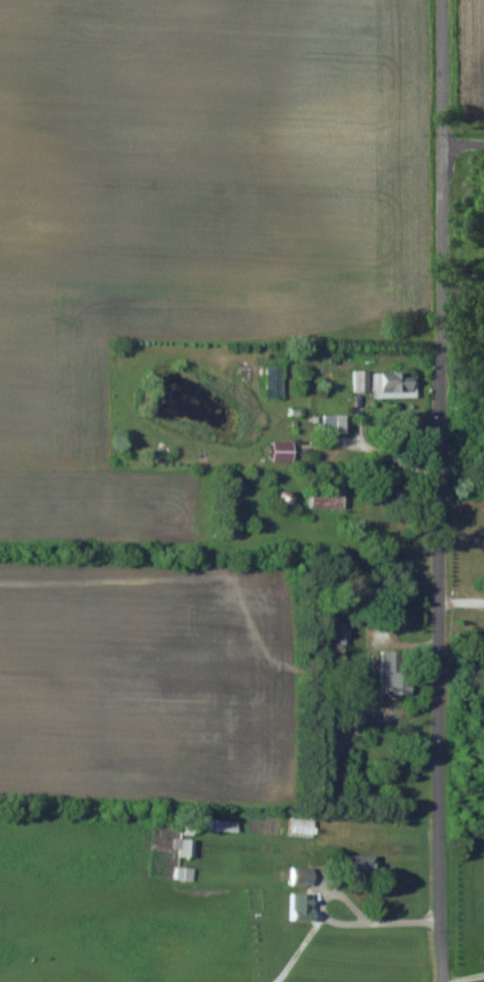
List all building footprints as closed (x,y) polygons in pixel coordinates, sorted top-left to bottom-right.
[(283,366),(265,366),(265,398),(283,398),(283,366)] [(368,371),(354,371),(354,391),(368,391),(368,371)] [(373,398),(416,398),(416,373),(373,373),(373,398)] [(324,414),(324,431),(349,431),(349,414),(324,414)] [(290,461),(290,441),(268,441),(268,461),(290,461)] [(305,508),(340,508),(340,491),(305,491),(305,508)] [(351,622),(336,623),(339,645),(353,644),(351,622)] [(395,658),(382,658),(382,694),(407,693),(407,677),(396,678),(395,658)] [(198,830),(233,830),(233,821),(198,821),(198,830)] [(192,858),(192,840),(178,840),(178,858),(192,858)] [(371,877),(371,856),(335,856),(335,877),(371,877)] [(191,880),(191,868),(176,868),(176,880),(191,880)] [(309,869),(289,869),(289,885),(309,885),(309,869)]
